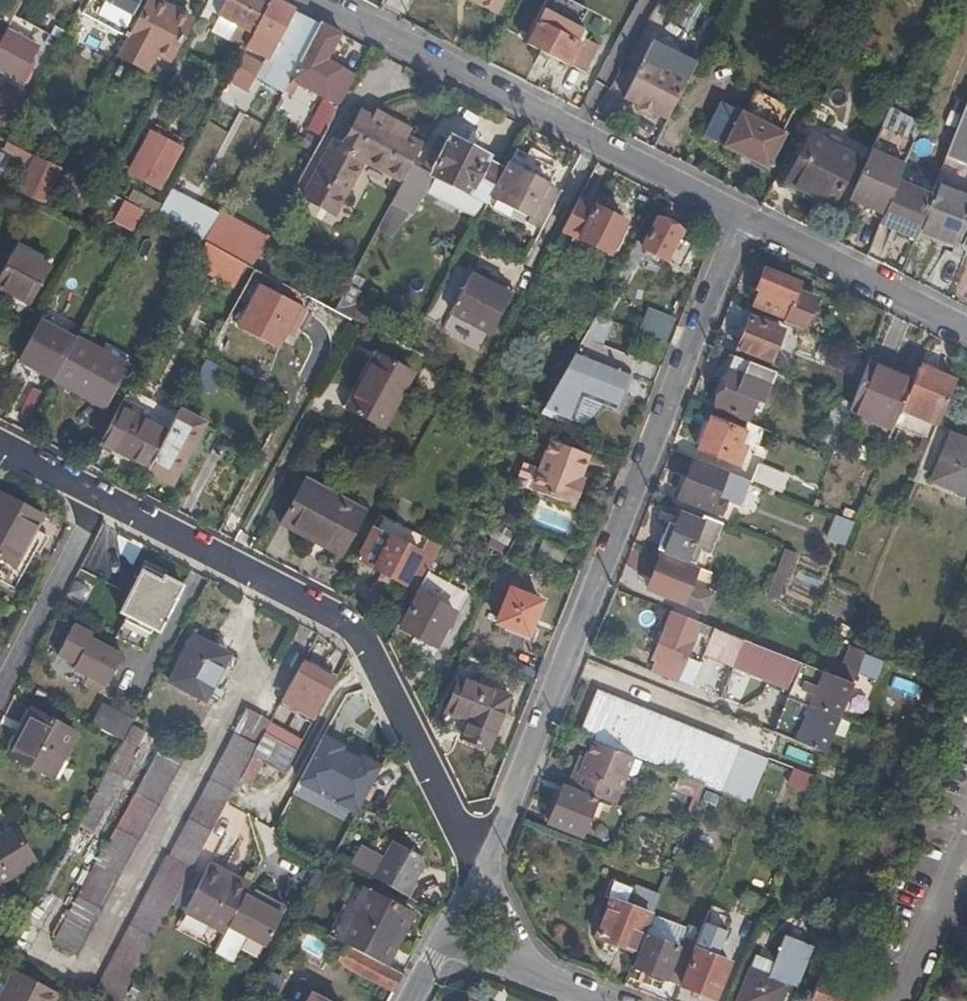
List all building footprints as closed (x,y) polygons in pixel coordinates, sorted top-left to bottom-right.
[(11,19),(14,13),(21,0),(4,0),(0,8),(0,13),(11,19)] [(130,33),(143,6),(139,4),(141,0),(89,0),(83,11),(121,31),(123,29),(130,33)] [(151,0),(147,0),(143,6),(130,33),(117,56),(146,71),(156,52),(171,60),(190,21),(151,0)] [(226,0),(209,0),(206,7),(203,11),(217,17),(226,0)] [(251,35),(269,0),(226,0),(217,17),(236,27),(251,35)] [(321,23),(274,0),(273,0),(253,36),(251,35),(247,45),(270,58),(265,68),(258,80),(283,93),(321,23)] [(506,0),(435,0),(444,4),(447,3),(492,26),(506,0)] [(211,15),(203,11),(196,25),(203,29),(211,15)] [(541,12),(523,44),(540,53),(539,56),(553,63),(555,60),(587,77),(601,51),(586,43),(582,50),(575,46),(582,34),(541,12)] [(321,139),(356,74),(327,59),(341,34),(321,23),(283,93),(289,96),(295,86),(310,94),(312,92),(324,99),(306,131),(321,139)] [(251,35),(236,27),(228,41),(244,50),(247,45),(251,35)] [(20,81),(38,47),(5,30),(0,39),(0,71),(20,81)] [(589,37),(582,34),(575,46),(582,50),(586,43),(589,37)] [(259,65),(265,68),(270,58),(247,45),(244,50),(241,56),(259,65)] [(643,60),(687,81),(692,70),(648,48),(643,60)] [(234,68),(252,77),(259,65),(241,56),(234,68)] [(653,115),(666,123),(687,81),(643,60),(623,101),(639,108),(653,115)] [(252,77),(258,80),(265,68),(259,65),(252,77)] [(739,113),(722,147),(768,171),(785,137),(781,134),(794,109),(752,88),(739,113)] [(897,90),(890,109),(921,123),(929,105),(897,90)] [(703,138),(722,147),(739,113),(721,104),(703,138)] [(948,156),(964,163),(966,155),(966,104),(948,156)] [(650,120),(653,115),(639,108),(636,113),(650,120)] [(414,165),(423,147),(408,138),(411,131),(392,120),(388,126),(362,113),(343,147),(333,142),(303,199),(335,216),(364,161),(404,182),(414,165)] [(914,142),(882,127),(850,200),(884,216),(899,180),(914,142)] [(436,176),(488,203),(491,199),(507,169),(441,134),(422,170),(414,165),(404,182),(392,204),(412,214),(414,215),(436,176)] [(812,198),(835,148),(811,136),(786,184),(812,198)] [(3,151),(27,163),(32,154),(8,142),(3,151)] [(857,160),(835,148),(812,198),(832,208),(857,160)] [(554,169),(517,150),(507,169),(491,199),(528,217),(524,225),(530,228),(552,187),(547,184),(554,169)] [(37,199),(50,175),(33,166),(21,191),(37,199)] [(881,225),(916,241),(920,232),(933,196),(899,180),(884,216),(882,221),(881,225)] [(940,239),(957,246),(966,221),(966,197),(937,185),(933,196),(920,232),(940,239)] [(141,214),(151,219),(160,201),(135,189),(127,207),(141,214)] [(626,223),(579,199),(561,231),(610,255),(626,223)] [(850,200),(849,204),(882,221),(884,216),(850,200)] [(193,241),(202,246),(212,227),(164,202),(154,221),(193,241)] [(111,222),(131,233),(141,214),(127,207),(120,203),(111,222)] [(412,214),(392,204),(378,230),(394,239),(412,214)] [(242,266),(252,271),(267,243),(217,218),(212,227),(202,246),(242,266)] [(680,268),(692,244),(679,238),(682,233),(657,219),(643,245),(642,248),(644,249),(680,268)] [(920,232),(916,241),(936,248),(940,239),(920,232)] [(188,253),(197,257),(202,246),(193,241),(188,253)] [(636,242),(627,259),(633,263),(636,264),(644,249),(642,248),(643,245),(636,242)] [(197,257),(191,268),(232,288),(242,266),(202,246),(197,257)] [(52,267),(18,248),(0,280),(0,286),(32,304),(52,267)] [(616,279),(623,283),(633,263),(627,259),(616,279)] [(787,317),(786,323),(804,331),(816,298),(798,291),(801,283),(766,269),(759,290),(762,291),(757,306),(787,317)] [(488,334),(511,291),(486,279),(484,283),(468,275),(447,313),(488,334)] [(353,278),(347,289),(362,297),(368,286),(353,278)] [(293,332),(303,313),(256,289),(235,331),(275,351),(287,329),(293,332)] [(347,289),(334,313),(350,322),(356,312),(363,298),(362,297),(347,289)] [(648,308),(638,333),(665,343),(675,319),(648,308)] [(356,312),(350,322),(373,334),(379,323),(356,312)] [(596,316),(587,333),(595,337),(592,345),(600,348),(603,338),(606,339),(612,323),(596,316)] [(771,362),(783,330),(748,317),(736,349),(771,362)] [(33,332),(17,364),(50,381),(71,340),(38,323),(33,332)] [(539,419),(562,427),(564,421),(570,423),(579,401),(608,412),(614,414),(634,361),(600,348),(592,345),(595,337),(587,333),(539,419)] [(106,410),(136,352),(110,338),(105,347),(81,334),(56,384),(106,410)] [(378,429),(405,375),(366,355),(339,408),(378,429)] [(211,393),(223,371),(205,362),(194,384),(211,393)] [(851,411),(895,429),(914,383),(869,365),(854,404),(851,411)] [(749,419),(766,378),(732,366),(717,405),(749,419)] [(895,429),(931,444),(956,385),(920,368),(914,383),(895,429)] [(21,413),(34,421),(46,398),(33,391),(21,413)] [(841,398),(820,450),(834,455),(851,411),(854,404),(841,398)] [(579,401),(570,423),(584,429),(608,412),(579,401)] [(120,406),(99,445),(148,471),(166,437),(135,420),(137,415),(120,406)] [(148,471),(147,474),(171,487),(204,425),(179,412),(166,437),(148,471)] [(732,460),(744,429),(711,416),(699,447),(732,460)] [(578,484),(580,477),(589,455),(552,440),(532,489),(576,508),(584,488),(578,484)] [(948,440),(932,481),(966,495),(966,448),(948,440)] [(725,475),(694,461),(678,498),(721,515),(737,474),(727,470),(725,475)] [(757,465),(751,480),(780,492),(786,477),(757,465)] [(588,481),(580,477),(578,484),(584,488),(588,481)] [(293,492),(272,530),(314,553),(311,557),(328,567),(352,524),(293,492)] [(40,516),(0,494),(0,560),(12,567),(32,530),(40,516)] [(722,523),(703,515),(700,521),(680,512),(675,524),(669,522),(659,548),(695,563),(698,556),(707,559),(722,523)] [(378,519),(356,559),(414,591),(424,572),(434,556),(439,547),(380,515),(378,519)] [(853,522),(835,515),(825,538),(844,545),(853,522)] [(490,541),(510,550),(519,532),(499,523),(490,541)] [(32,530),(12,567),(0,560),(0,569),(20,580),(44,536),(32,530)] [(537,542),(523,536),(518,547),(532,553),(537,542)] [(533,555),(553,563),(560,548),(539,539),(533,555)] [(786,550),(768,596),(779,602),(797,555),(786,550)] [(704,590),(710,575),(659,555),(647,588),(704,612),(712,593),(704,590)] [(473,577),(434,556),(424,572),(427,574),(464,594),(473,577)] [(158,636),(181,591),(165,582),(166,577),(157,572),(154,577),(143,571),(119,616),(158,636)] [(434,646),(464,594),(427,574),(399,627),(434,646)] [(527,637),(540,603),(509,591),(496,625),(527,637)] [(676,613),(653,672),(679,682),(699,636),(710,640),(715,629),(676,613)] [(91,634),(71,624),(55,655),(74,665),(72,670),(106,687),(123,655),(89,638),(91,634)] [(745,641),(715,629),(710,640),(704,654),(735,666),(745,641)] [(227,693),(243,665),(193,638),(168,683),(205,703),(214,685),(227,693)] [(802,663),(745,641),(735,666),(791,688),(802,663)] [(853,685),(865,655),(851,645),(837,678),(853,685)] [(808,666),(802,663),(791,688),(797,691),(808,666)] [(332,682),(301,665),(290,685),(321,702),(332,682)] [(793,702),(838,720),(853,685),(837,678),(808,666),(797,691),(793,702)] [(486,751),(505,700),(455,682),(443,715),(465,723),(459,742),(486,751)] [(716,787),(736,746),(593,689),(576,730),(716,787)] [(793,702),(780,734),(825,752),(838,720),(793,702)] [(122,741),(133,721),(102,704),(91,724),(122,741)] [(4,754),(40,772),(50,755),(58,759),(73,733),(27,710),(4,754)] [(246,712),(239,725),(262,737),(264,734),(268,728),(269,724),(246,712)] [(262,737),(239,725),(234,734),(258,747),(262,737)] [(295,751),(298,745),(268,728),(264,734),(295,751)] [(146,738),(130,730),(123,742),(79,825),(94,833),(146,738)] [(281,776),(295,751),(264,734),(262,737),(258,747),(256,750),(239,782),(250,788),(262,765),(281,776)] [(192,871),(239,782),(256,750),(233,737),(168,858),(192,871)] [(573,771),(568,785),(612,803),(624,772),(631,757),(593,742),(586,758),(580,773),(573,771)] [(162,803),(186,758),(162,746),(139,791),(162,803)] [(749,805),(768,760),(736,746),(716,787),(714,791),(749,805)] [(50,755),(40,772),(49,777),(58,759),(50,755)] [(580,773),(586,758),(580,755),(573,771),(580,773)] [(639,760),(631,757),(624,772),(629,774),(634,772),(639,760)] [(335,821),(354,785),(325,770),(307,806),(335,821)] [(696,798),(702,785),(676,775),(671,788),(696,798)] [(563,787),(545,826),(578,840),(595,800),(563,787)] [(141,841),(160,807),(137,795),(118,829),(116,828),(56,946),(78,958),(138,840),(141,841)] [(10,831),(0,838),(0,881),(31,859),(10,831)] [(351,865),(411,898),(419,882),(416,880),(426,859),(394,840),(384,859),(361,847),(351,865)] [(99,1000),(122,1000),(190,874),(165,860),(92,998),(99,1000)] [(226,936),(230,928),(245,900),(252,887),(212,866),(186,914),(226,936)] [(629,954),(655,893),(635,884),(633,888),(606,877),(599,892),(606,896),(589,936),(629,954)] [(347,944),(387,965),(415,914),(361,886),(333,937),(347,944)] [(245,900),(230,928),(267,946),(286,909),(266,899),(261,908),(245,900)] [(684,929),(652,915),(643,938),(629,971),(661,984),(674,952),(678,943),(684,929)] [(708,918),(693,956),(714,965),(729,927),(708,918)] [(735,1000),(781,1000),(787,984),(795,987),(810,947),(784,936),(772,963),(754,956),(735,1000)] [(661,984),(675,990),(691,948),(678,943),(674,952),(661,984)] [(394,992),(404,974),(387,965),(347,944),(337,961),(394,992)] [(693,956),(679,991),(702,1000),(714,1000),(727,969),(714,965),(693,956)] [(58,996),(11,972),(0,993),(0,1000),(55,1000),(58,996)] [(858,987),(824,973),(812,1000),(852,1000),(858,987)]
